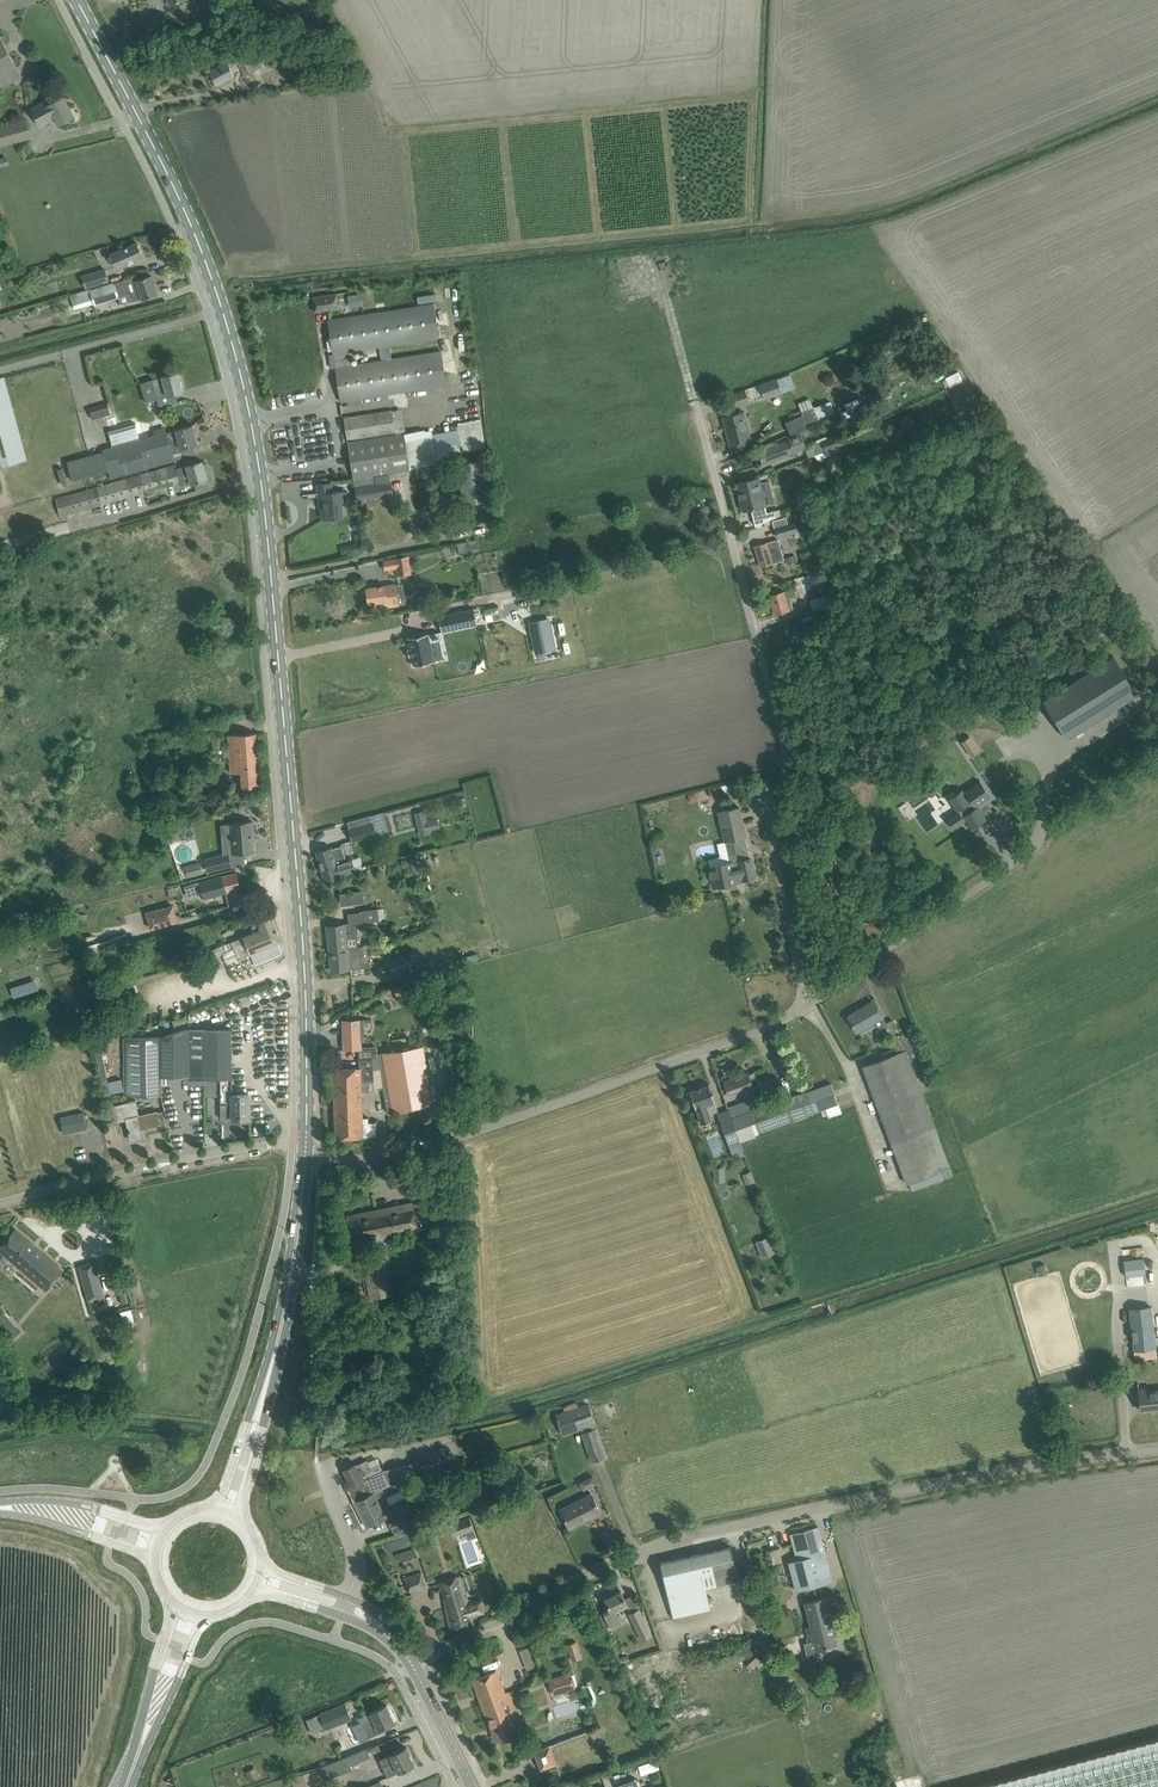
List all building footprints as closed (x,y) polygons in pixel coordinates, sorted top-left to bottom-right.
[(288,40),(286,34),(272,38),(276,50),(282,48),(286,46),(284,41),(288,40)] [(22,76),(0,35),(0,88),(22,76)] [(248,48),(246,45),(234,52),(233,49),(223,54),(226,60),(219,63),(220,65),(210,70),(217,84),(235,75),(230,66),(239,61),(246,75),(263,66),(256,53),(257,53),(253,45),(248,48)] [(74,116),(64,97),(50,104),(47,100),(31,109),(40,126),(56,117),(59,124),(74,116)] [(30,135),(25,118),(0,125),(0,147),(31,138),(30,135)] [(10,165),(7,157),(0,159),(0,168),(10,165)] [(117,268),(126,264),(144,256),(137,242),(111,254),(117,268)] [(86,288),(109,282),(106,269),(83,275),(86,288)] [(128,294),(130,301),(131,303),(144,299),(147,298),(158,294),(152,275),(141,279),(137,280),(135,276),(125,279),(91,290),(94,298),(96,304),(119,297),(128,294)] [(315,311),(327,310),(340,308),(337,293),(313,297),(315,311)] [(350,307),(361,305),(359,295),(348,297),(350,307)] [(391,358),(389,345),(439,337),(434,304),(340,318),(329,320),(334,353),(336,367),(341,401),(353,399),(447,384),(441,350),(391,358)] [(958,371),(946,377),(949,384),(961,378),(958,371)] [(179,372),(167,375),(152,379),(158,397),(184,390),(180,376),(179,372)] [(27,459),(5,376),(0,378),(0,457),(2,466),(27,459)] [(746,390),(728,396),(732,407),(750,401),(749,399),(762,394),(764,399),(782,392),(777,378),(746,390)] [(90,409),(107,404),(105,399),(88,404),(90,409)] [(90,410),(92,418),(110,413),(108,405),(90,410)] [(819,421),(814,407),(803,412),(804,414),(786,422),(791,433),(819,421)] [(348,439),(359,437),(397,431),(394,409),(344,417),(348,439)] [(731,446),(742,443),(752,441),(744,411),(723,416),(731,446)] [(458,423),(459,428),(463,451),(486,447),(481,419),(458,423)] [(103,450),(103,452),(68,461),(73,481),(109,471),(109,472),(111,479),(122,475),(175,460),(172,453),(182,450),(182,448),(198,444),(193,425),(182,428),(176,430),(167,432),(167,435),(156,438),(156,435),(148,437),(140,439),(136,424),(109,431),(113,447),(103,450)] [(763,464),(775,460),(806,448),(799,431),(788,436),(789,440),(770,447),(759,452),(763,464)] [(357,500),(369,498),(394,494),(391,472),(412,469),(406,432),(348,441),(357,500)] [(835,435),(839,445),(844,444),(840,434),(835,435)] [(815,454),(829,449),(839,445),(835,435),(812,445),(815,454)] [(832,455),(829,449),(815,454),(818,460),(820,461),(823,461),(824,458),(832,455)] [(865,474),(890,460),(885,452),(861,465),(865,474)] [(481,459),(459,462),(466,509),(488,506),(481,459)] [(176,464),(161,468),(166,486),(181,482),(182,486),(204,480),(205,483),(212,481),(209,467),(205,468),(203,461),(177,468),(176,464)] [(161,468),(56,497),(60,511),(61,515),(166,486),(161,468)] [(767,512),(765,505),(759,477),(748,480),(737,483),(744,510),(751,509),(755,526),(776,517),(774,511),(767,512)] [(332,492),(331,483),(318,484),(319,494),(321,494),(322,504),(324,503),(325,518),(323,518),(323,519),(343,517),(341,501),(347,500),(346,491),(332,492)] [(800,537),(796,522),(775,528),(778,537),(795,532),(796,538),(800,537)] [(358,551),(363,547),(361,533),(355,533),(356,543),(340,547),(342,554),(358,551)] [(761,566),(773,563),(784,560),(778,539),(766,542),(755,546),(761,566)] [(465,553),(478,550),(476,540),(464,542),(465,553)] [(786,557),(788,563),(797,560),(795,554),(786,557)] [(410,556),(395,558),(395,559),(397,569),(397,575),(412,574),(410,556)] [(816,572),(794,576),(797,589),(818,585),(816,572)] [(398,604),(395,584),(386,586),(386,585),(367,588),(369,603),(374,602),(375,605),(376,605),(376,608),(398,604)] [(795,587),(788,589),(790,597),(790,598),(797,596),(795,587)] [(775,614),(787,611),(794,609),(790,598),(790,597),(788,589),(770,595),(775,614)] [(526,593),(529,605),(540,602),(538,591),(526,593)] [(810,602),(813,612),(839,604),(837,595),(810,602)] [(477,624),(474,608),(439,616),(442,631),(477,624)] [(549,619),(530,623),(537,652),(555,648),(549,619)] [(504,628),(495,628),(496,639),(484,640),(484,649),(505,648),(504,628)] [(410,648),(408,648),(410,656),(412,655),(414,665),(435,661),(431,642),(441,640),(439,631),(408,638),(410,648)] [(1136,690),(1111,652),(1044,695),(1068,733),(1136,690)] [(260,787),(256,733),(229,735),(230,773),(239,772),(240,788),(260,787)] [(970,736),(961,742),(965,748),(974,742),(970,736)] [(954,814),(946,819),(953,829),(966,821),(971,829),(977,826),(987,819),(978,805),(991,797),(980,780),(964,791),(963,789),(948,798),(957,811),(954,814)] [(711,796),(733,792),(731,783),(709,788),(711,796)] [(751,858),(746,836),(740,807),(728,810),(719,812),(728,856),(730,856),(732,862),(708,867),(712,886),(755,877),(751,858)] [(440,828),(439,828),(437,817),(436,815),(431,816),(431,818),(432,819),(427,820),(426,821),(417,823),(420,836),(431,833),(430,831),(440,828)] [(375,821),(349,828),(352,841),(383,832),(380,820),(375,821)] [(222,834),(231,833),(232,841),(233,853),(254,851),(252,833),(254,832),(253,821),(241,822),(230,823),(221,824),(222,834)] [(346,858),(342,845),(331,849),(331,848),(318,852),(326,879),(339,875),(339,874),(355,869),(351,856),(346,858)] [(208,871),(220,868),(231,865),(228,853),(205,859),(208,871)] [(413,871),(419,870),(415,856),(410,858),(413,871)] [(189,877),(203,873),(200,862),(186,866),(189,877)] [(205,897),(228,891),(240,888),(237,873),(225,875),(199,882),(205,897)] [(340,903),(364,902),(363,890),(339,891),(340,903)] [(346,904),(346,911),(358,911),(358,903),(346,904)] [(151,928),(178,921),(173,905),(147,912),(151,928)] [(362,922),(385,920),(384,908),(361,911),(362,922)] [(243,936),(230,942),(238,959),(251,954),(256,965),(272,957),(283,952),(278,941),(281,940),(271,913),(265,915),(262,910),(254,913),(256,918),(250,921),(254,932),(243,936)] [(360,968),(358,956),(362,955),(361,946),(357,947),(356,935),(355,923),(338,925),(326,926),(331,971),(343,969),(360,968)] [(393,974),(416,963),(410,951),(388,961),(393,974)] [(452,957),(442,960),(445,968),(454,966),(452,957)] [(403,984),(395,986),(398,997),(406,995),(417,992),(416,989),(423,987),(421,978),(414,980),(415,981),(403,984)] [(34,979),(11,987),(14,996),(37,988),(34,979)] [(858,1031),(883,1017),(873,1001),(848,1015),(858,1031)] [(360,1019),(342,1020),(343,1049),(361,1049),(361,1041),(364,1041),(363,1019),(360,1019)] [(863,1066),(867,1077),(907,1184),(909,1183),(912,1191),(953,1175),(938,1135),(908,1055),(919,1050),(912,1033),(901,1037),(900,1034),(893,1020),(884,1024),(898,1053),(863,1066)] [(445,1046),(459,1043),(456,1026),(443,1028),(445,1046)] [(188,1029),(161,1037),(161,1076),(189,1076),(189,1078),(204,1078),(204,1084),(204,1089),(221,1089),(221,1094),(233,1094),(232,1029),(220,1029),(188,1029)] [(431,1030),(422,1031),(425,1045),(433,1044),(431,1030)] [(161,1037),(124,1038),(125,1096),(135,1096),(162,1096),(162,1095),(161,1076),(161,1037)] [(380,1068),(372,1070),(372,1081),(373,1081),(373,1084),(374,1089),(383,1087),(387,1112),(431,1104),(429,1093),(421,1046),(378,1053),(378,1056),(380,1068)] [(93,1052),(100,1078),(107,1077),(101,1050),(93,1052)] [(360,1067),(334,1068),(335,1091),(353,1091),(353,1092),(361,1092),(375,1091),(374,1089),(373,1084),(373,1081),(372,1081),(372,1070),(380,1068),(378,1056),(376,1057),(372,1057),(371,1057),(359,1057),(360,1067)] [(729,1096),(754,1087),(748,1073),(724,1082),(729,1096)] [(744,1105),(731,1109),(733,1115),(739,1133),(740,1138),(826,1107),(829,1117),(841,1112),(838,1103),(839,1103),(832,1083),(746,1113),(744,1105)] [(702,1124),(713,1120),(710,1112),(718,1109),(709,1084),(691,1091),(699,1116),(702,1124)] [(353,1091),(335,1091),(337,1138),(362,1137),(377,1136),(376,1124),(376,1121),(369,1121),(368,1117),(362,1117),(362,1114),(361,1092),(353,1092),(353,1091)] [(233,1094),(221,1094),(221,1104),(221,1118),(232,1118),(233,1118),(233,1116),(249,1116),(249,1118),(250,1118),(249,1094),(233,1094)] [(139,1115),(136,1100),(113,1105),(117,1121),(127,1119),(129,1129),(128,1129),(129,1132),(130,1131),(132,1140),(142,1138),(140,1128),(160,1124),(157,1111),(139,1115)] [(731,1109),(720,1113),(723,1121),(730,1141),(733,1150),(736,1158),(745,1154),(742,1147),(739,1138),(740,1138),(739,1133),(733,1115),(731,1109)] [(64,1132),(87,1127),(84,1112),(61,1118),(64,1132)] [(714,1156),(724,1153),(718,1135),(708,1138),(714,1156)] [(714,1180),(725,1181),(726,1166),(714,1166),(714,1180)] [(329,1179),(337,1179),(337,1168),(329,1168),(329,1179)] [(445,1224),(439,1198),(414,1203),(413,1202),(361,1212),(367,1242),(370,1241),(375,1261),(364,1263),(371,1299),(393,1294),(386,1259),(381,1260),(376,1240),(419,1231),(418,1229),(445,1224)] [(367,1244),(367,1242),(361,1212),(347,1215),(354,1247),(367,1244)] [(63,1271),(15,1229),(0,1247),(0,1250),(46,1290),(63,1271)] [(756,1242),(762,1258),(776,1252),(769,1236),(756,1242)] [(1144,1258),(1124,1257),(1124,1270),(1144,1270),(1144,1258)] [(89,1300),(103,1296),(94,1263),(80,1267),(89,1300)] [(1045,1264),(1036,1267),(1039,1274),(1047,1271),(1045,1264)] [(1135,1356),(1156,1354),(1151,1309),(1130,1311),(1135,1356)] [(1148,1388),(1139,1389),(1141,1410),(1157,1408),(1157,1390),(1148,1391),(1148,1388)] [(578,1407),(576,1402),(565,1405),(567,1411),(555,1415),(563,1436),(582,1429),(583,1432),(582,1433),(591,1462),(607,1457),(588,1403),(578,1407)] [(372,1468),(367,1460),(357,1465),(356,1462),(344,1469),(352,1486),(354,1485),(361,1498),(380,1488),(389,1483),(420,1477),(420,1478),(441,1473),(440,1472),(437,1473),(435,1462),(429,1464),(429,1462),(422,1464),(421,1461),(382,1470),(379,1464),(372,1468)] [(442,1492),(438,1480),(442,1479),(441,1473),(420,1478),(423,1487),(424,1487),(427,1496),(442,1492)] [(582,1489),(596,1484),(593,1475),(579,1480),(582,1489)] [(382,1507),(376,1494),(382,1491),(380,1488),(361,1498),(354,1501),(367,1527),(387,1517),(392,1526),(407,1518),(406,1517),(413,1513),(401,1489),(387,1497),(390,1503),(382,1507)] [(570,1527),(601,1512),(592,1494),(561,1510),(570,1527)] [(451,1521),(455,1535),(474,1529),(469,1514),(451,1521)] [(797,1590),(833,1580),(819,1526),(791,1534),(797,1559),(789,1562),(792,1573),(797,1590)] [(386,1550),(413,1545),(411,1535),(384,1540),(386,1550)] [(705,1586),(738,1579),(731,1546),(698,1554),(705,1586)] [(710,1608),(705,1586),(698,1554),(660,1562),(673,1617),(710,1608)] [(409,1592),(426,1585),(421,1571),(404,1578),(409,1592)] [(470,1601),(463,1580),(461,1574),(439,1581),(442,1592),(445,1591),(447,1598),(445,1598),(446,1605),(445,1606),(451,1630),(476,1623),(474,1616),(486,1612),(481,1598),(470,1601)] [(628,1604),(626,1601),(621,1590),(605,1598),(610,1608),(604,1611),(613,1629),(622,1624),(619,1618),(616,1610),(628,1604)] [(805,1603),(811,1626),(806,1627),(809,1641),(815,1639),(817,1647),(821,1646),(823,1651),(833,1649),(831,1643),(835,1642),(823,1598),(805,1603)] [(642,1640),(645,1639),(652,1635),(640,1609),(632,1613),(630,1614),(642,1640)] [(573,1661),(582,1658),(577,1642),(567,1645),(573,1661)] [(505,1692),(497,1671),(474,1680),(491,1726),(493,1725),(498,1740),(519,1732),(514,1717),(519,1715),(509,1690),(505,1692)] [(553,1695),(576,1688),(571,1673),(549,1679),(553,1695)] [(326,1729),(352,1718),(346,1704),(314,1717),(319,1731),(326,1728),(326,1729)] [(369,1736),(380,1731),(379,1729),(395,1722),(386,1704),(360,1717),(369,1736)] [(535,1751),(541,1768),(543,1772),(608,1748),(601,1727),(548,1747),(535,1751)] [(974,1786),(1157,1786),(1157,1738),(974,1786)] [(388,1776),(414,1764),(406,1746),(380,1759),(384,1766),(383,1767),(388,1776)] [(326,1779),(352,1769),(351,1764),(371,1756),(367,1748),(321,1766),(326,1779)] [(251,1781),(260,1777),(255,1767),(246,1771),(251,1781)] [(294,1786),(301,1786),(319,1781),(314,1769),(291,1777),(294,1786)] [(408,1786),(444,1786),(438,1774),(408,1786)] [(617,1786),(639,1786),(636,1776),(616,1783),(617,1786)]
